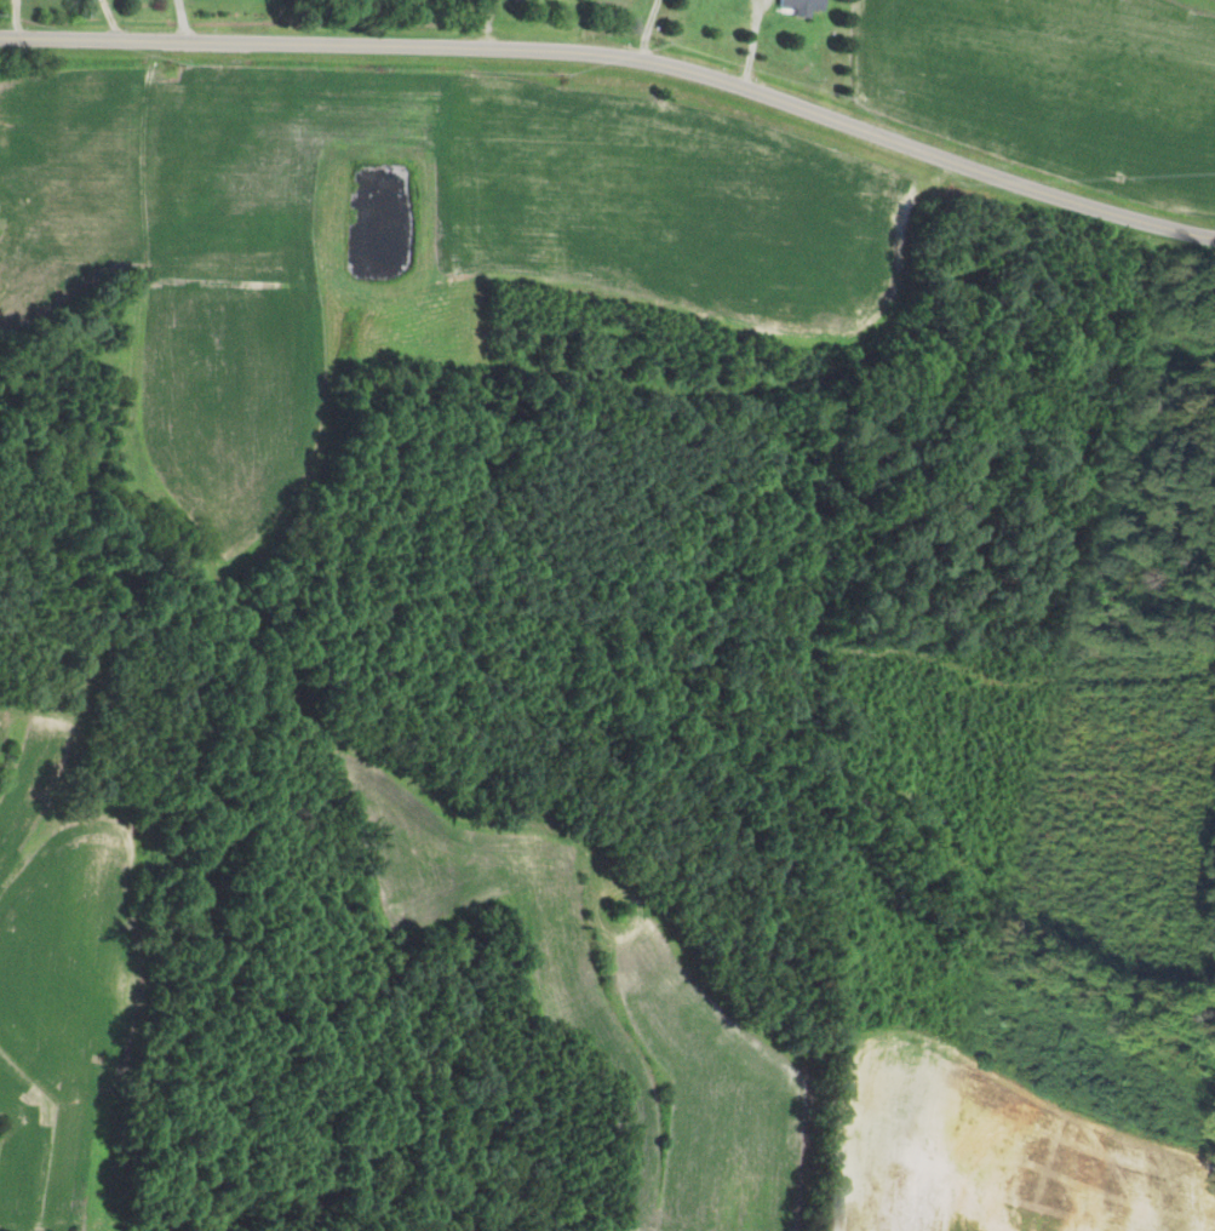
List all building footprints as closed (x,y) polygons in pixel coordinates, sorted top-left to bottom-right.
[(794,8),(794,15),(808,16),(808,10),(821,10),(822,0),(778,0),(777,7),(794,8)]
